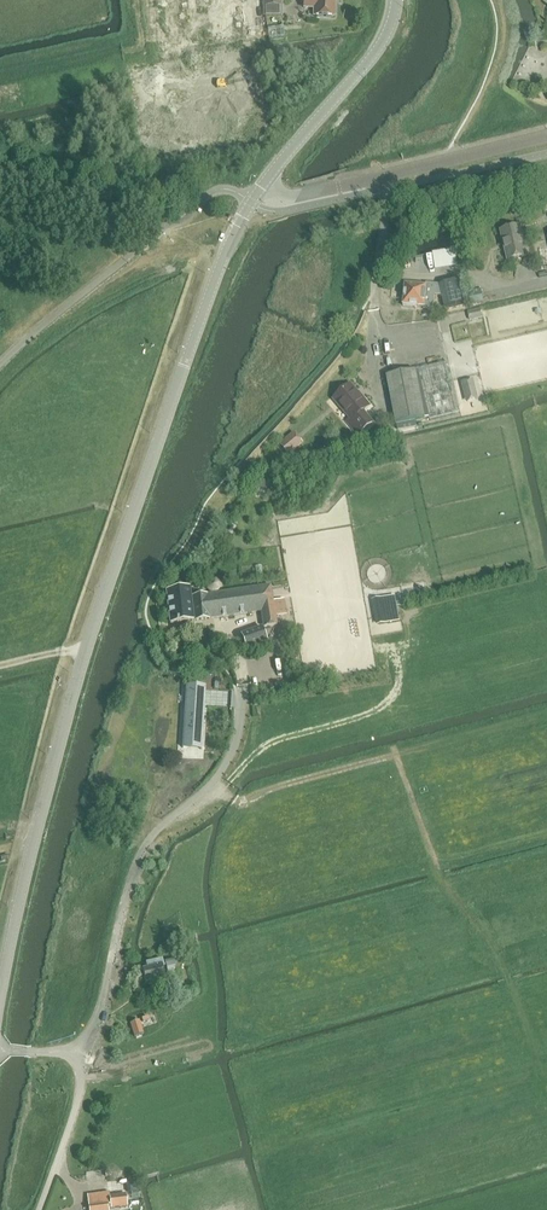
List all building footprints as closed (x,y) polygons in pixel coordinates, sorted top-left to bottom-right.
[(264,6),(264,16),(282,16),(282,6),(282,0),(264,0),(264,6)] [(303,8),(313,9),(313,16),(333,17),(333,0),(303,0),(303,8)] [(508,261),(527,257),(521,228),(502,232),(508,261)] [(464,280),(440,285),(442,297),(445,309),(469,303),(464,280)] [(406,285),(404,307),(412,308),(412,306),(425,308),(425,305),(428,306),(428,308),(434,309),(435,296),(442,297),(440,285),(426,284),(426,287),(406,285)] [(471,305),(484,302),(481,289),(468,292),(471,305)] [(415,421),(429,418),(430,421),(460,415),(451,365),(420,370),(387,376),(396,424),(415,421)] [(479,400),(474,380),(462,383),(467,403),(479,400)] [(357,435),(362,431),(372,423),(363,412),(369,406),(362,397),(360,398),(349,385),(334,398),(350,418),(346,421),(357,435)] [(416,427),(415,421),(396,424),(397,430),(416,427)] [(289,436),(278,445),(287,456),(298,446),(289,436)] [(216,580),(211,581),(208,585),(209,590),(213,593),(218,592),(221,588),(220,583),(216,580)] [(285,616),(283,600),(274,602),(271,587),(189,599),(188,590),(166,593),(170,625),(261,612),(263,628),(277,626),(276,617),(285,616)] [(396,599),(375,603),(379,626),(400,622),(396,599)] [(246,649),(266,642),(261,629),(241,636),(246,649)] [(209,687),(218,688),(218,675),(209,675),(209,687)] [(182,752),(202,753),(206,691),(186,690),(182,752)] [(166,972),(168,981),(174,979),(172,970),(175,970),(172,958),(163,960),(166,972)] [(146,984),(164,980),(161,968),(163,967),(161,960),(157,961),(157,959),(149,961),(151,970),(143,972),(146,984)] [(139,1021),(132,1023),(130,1024),(135,1037),(143,1035),(142,1031),(139,1021)] [(126,1195),(109,1197),(110,1209),(127,1208),(126,1195)]
